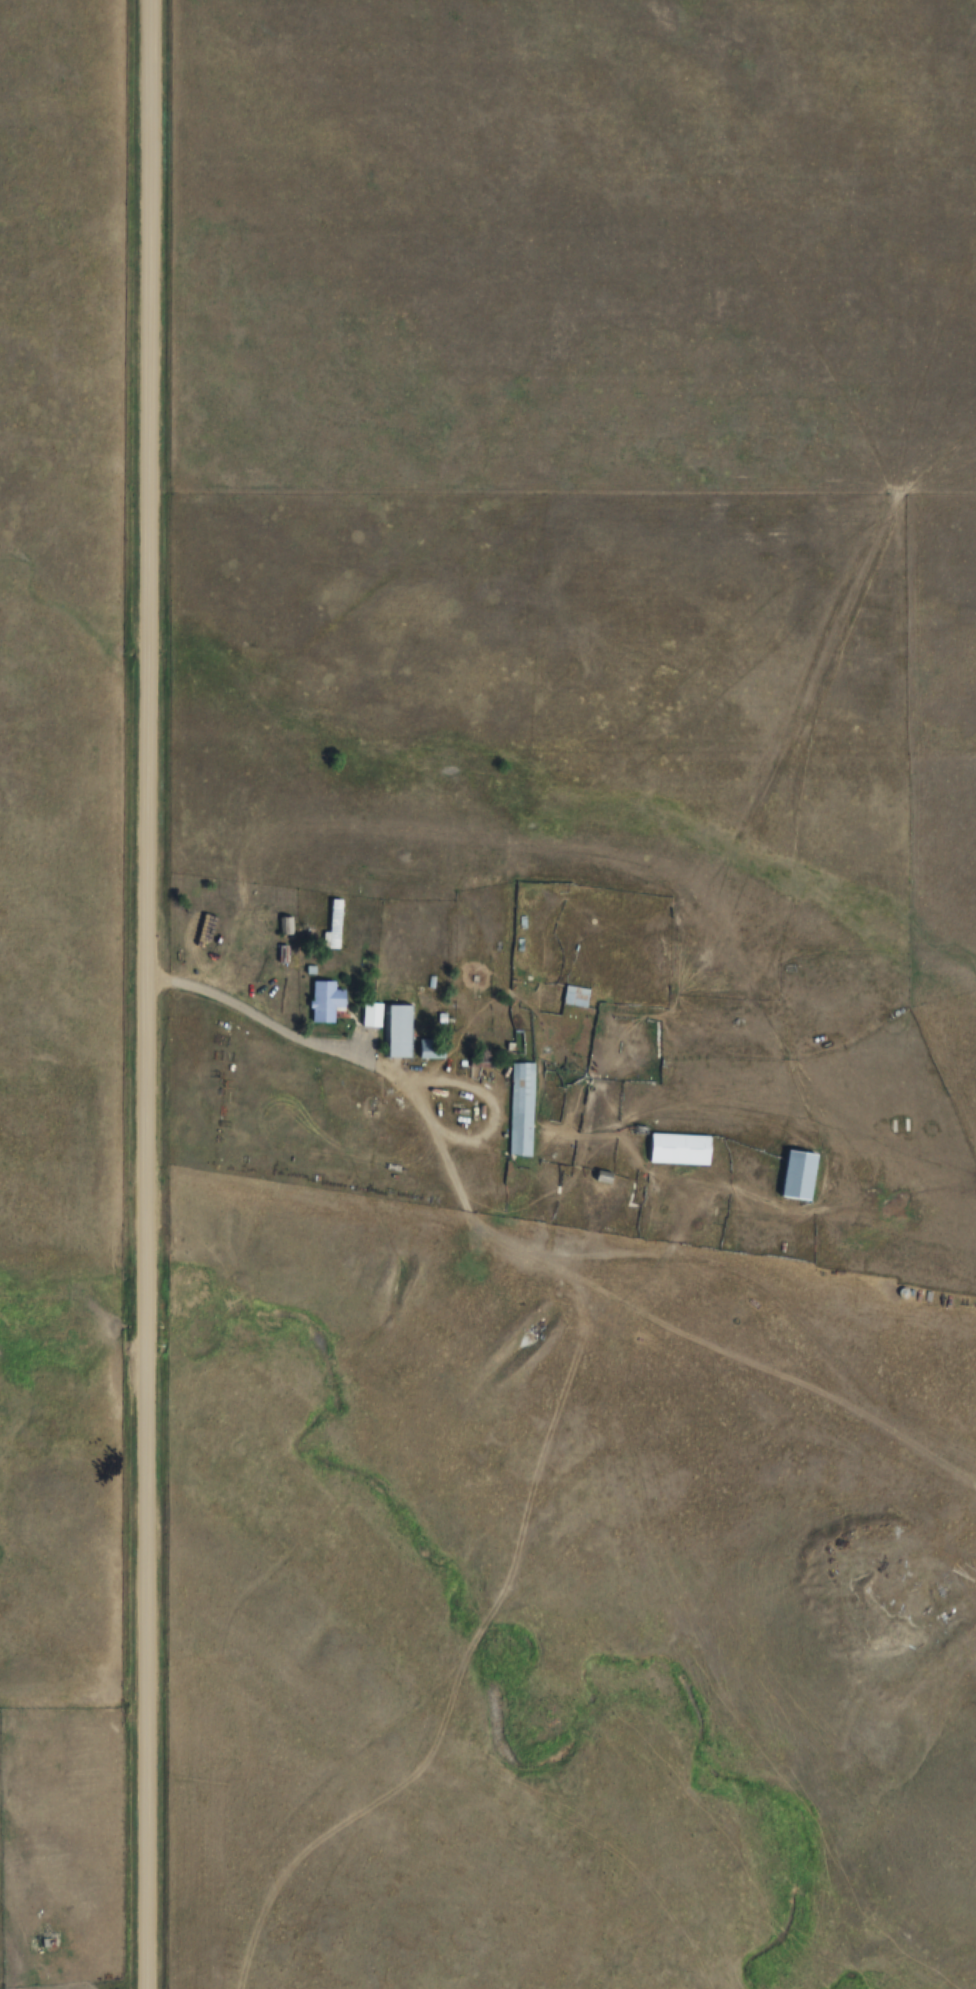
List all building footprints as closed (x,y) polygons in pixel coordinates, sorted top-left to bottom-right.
[(325,933),(325,949),(343,950),(343,900),(333,900),(333,933),(325,933)] [(282,918),(282,935),(295,935),(295,918),(282,918)] [(348,991),(337,991),(337,982),(314,982),(314,1023),(336,1024),(336,1010),(347,1010),(348,991)] [(589,1007),(590,988),(567,987),(566,1006),(589,1007)] [(383,1028),(383,1004),(365,1004),(365,1028),(383,1028)] [(413,1006),(389,1006),(389,1059),(413,1059),(413,1006)] [(512,1156),(534,1156),(535,1064),(513,1063),(512,1156)] [(712,1165),(712,1136),(653,1135),(652,1164),(712,1165)] [(813,1201),(819,1154),(790,1151),(784,1198),(813,1201)]
